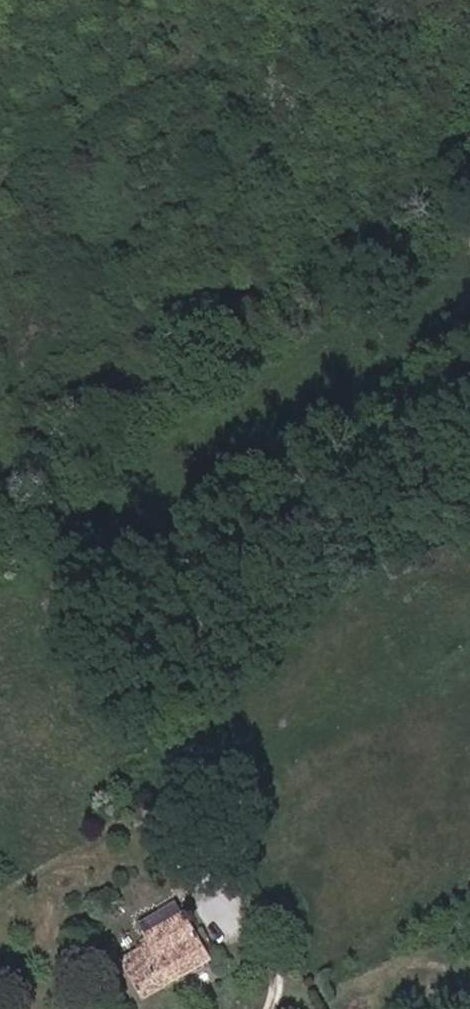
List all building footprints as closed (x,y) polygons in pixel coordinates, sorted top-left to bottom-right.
[(132,990),(200,961),(181,917),(113,945),(132,990)]
